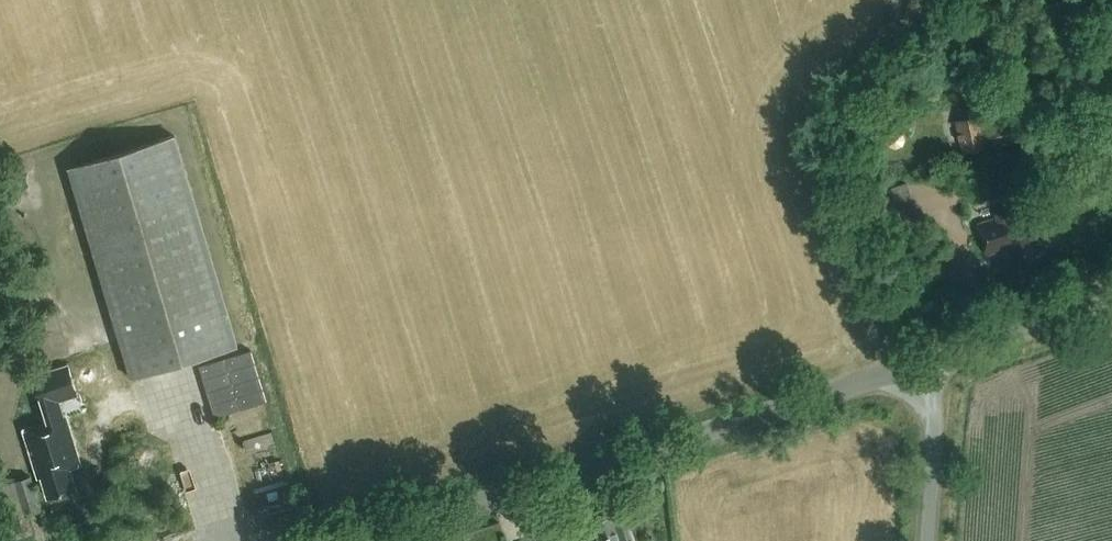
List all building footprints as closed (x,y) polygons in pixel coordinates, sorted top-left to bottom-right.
[(989,124),(994,146),(1036,136),(1032,115),(1026,116),(1024,107),(1000,112),(1002,121),(989,124)] [(955,119),(962,153),(989,147),(982,113),(972,115),(971,111),(965,112),(966,117),(955,119)] [(130,377),(236,345),(173,137),(67,169),(130,377)] [(912,197),(877,208),(881,223),(894,219),(917,212),(912,197)] [(1039,240),(1028,203),(997,211),(998,216),(978,222),(986,253),(1013,246),(1016,258),(1035,253),(1032,242),(1039,240)] [(45,360),(70,352),(57,312),(32,320),(45,360)] [(214,417),(265,401),(249,350),(198,365),(214,417)] [(79,464),(64,416),(61,417),(56,400),(76,394),(67,365),(33,375),(42,404),(44,404),(50,420),(22,429),(37,477),(40,476),(47,497),(75,488),(68,467),(79,464)] [(31,475),(0,485),(0,504),(5,520),(41,508),(31,475)] [(73,540),(80,540),(100,535),(91,506),(64,515),(73,540)] [(620,519),(614,521),(612,515),(592,521),(597,537),(594,538),(594,540),(626,540),(620,519)]
